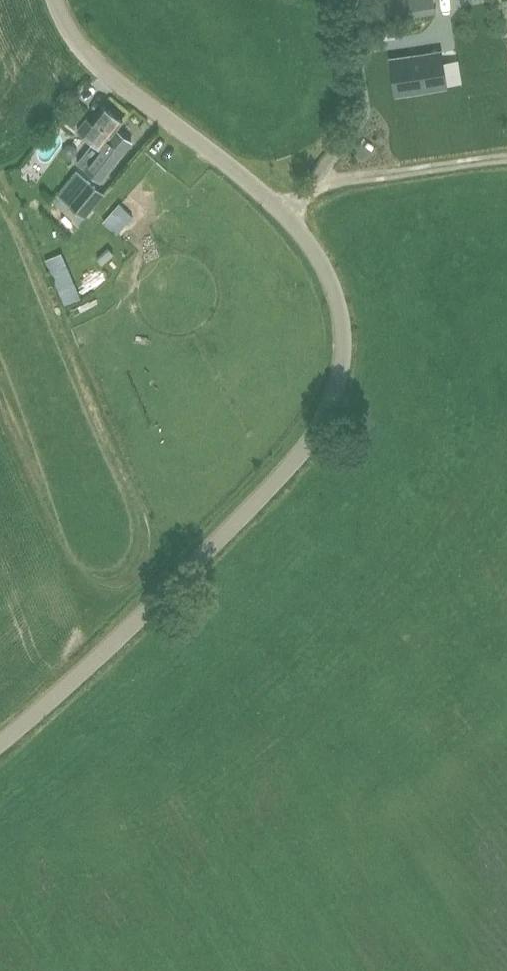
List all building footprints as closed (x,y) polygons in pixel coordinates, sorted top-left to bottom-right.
[(372,1),(376,21),(435,12),(433,0),(379,0),(372,1)] [(440,49),(390,56),(395,91),(445,83),(440,49)] [(79,117),(84,110),(70,100),(65,108),(79,117)] [(86,117),(77,129),(93,141),(78,162),(101,180),(132,140),(116,128),(122,120),(102,105),(90,120),(86,117)] [(75,170),(56,192),(68,202),(72,206),(85,216),(103,193),(87,179),(75,170)]
